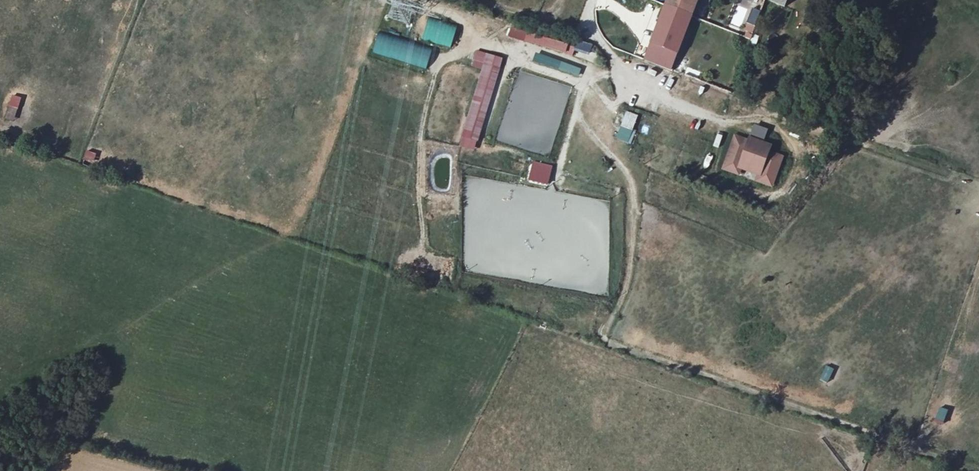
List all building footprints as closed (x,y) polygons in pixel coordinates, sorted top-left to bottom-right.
[(665,4),(690,13),(695,0),(666,0),(665,4)] [(690,13),(665,4),(651,39),(677,48),(690,13)] [(748,38),(761,12),(754,9),(742,35),(748,38)] [(731,27),(738,30),(746,13),(739,11),(731,27)] [(430,18),(423,38),(450,46),(456,26),(430,18)] [(512,26),(510,35),(570,54),(573,45),(512,26)] [(380,33),(374,52),(424,68),(430,48),(380,33)] [(677,48),(651,39),(645,57),(670,66),(677,48)] [(483,68),(487,54),(476,51),(472,65),(483,68)] [(477,140),(502,58),(487,54),(483,68),(463,136),(477,140)] [(537,54),(535,61),(576,76),(579,68),(537,54)] [(497,142),(551,157),(571,86),(517,71),(497,142)] [(12,94),(4,118),(13,121),(21,97),(12,94)] [(629,144),(639,116),(619,109),(613,125),(619,127),(614,139),(629,144)] [(771,153),(770,151),(764,148),(761,150),(748,145),(746,149),(733,144),(726,164),(739,169),(741,163),(765,171),(763,177),(776,182),(784,158),(771,153)] [(82,165),(93,167),(96,152),(85,150),(82,165)] [(532,167),(531,174),(548,178),(549,170),(532,167)] [(828,384),(833,368),(824,365),(819,381),(828,384)] [(935,418),(944,421),(948,410),(939,407),(935,418)]
